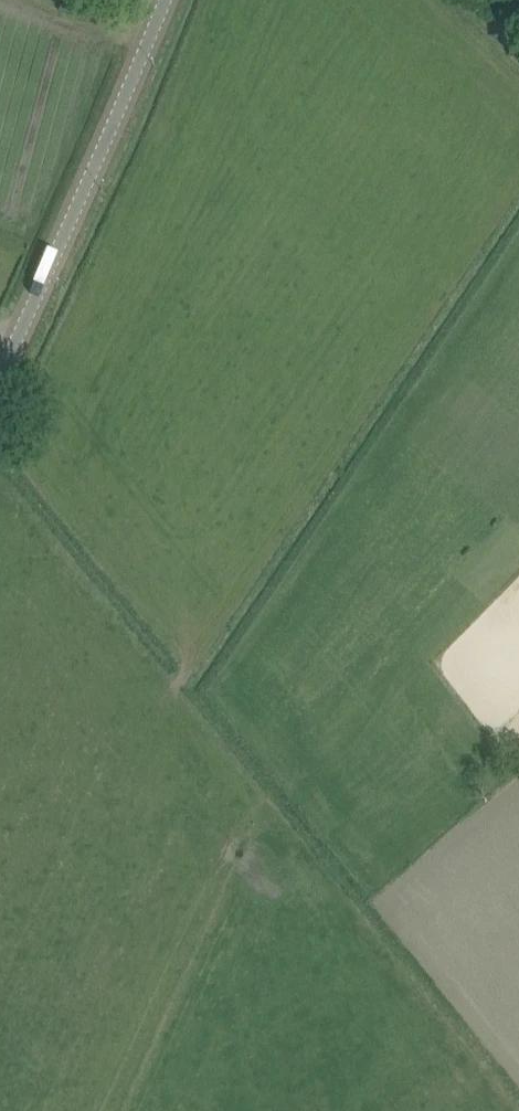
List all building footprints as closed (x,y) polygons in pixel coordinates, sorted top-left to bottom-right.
[(78,5),(67,0),(66,0),(61,11),(73,16),(78,5)]
